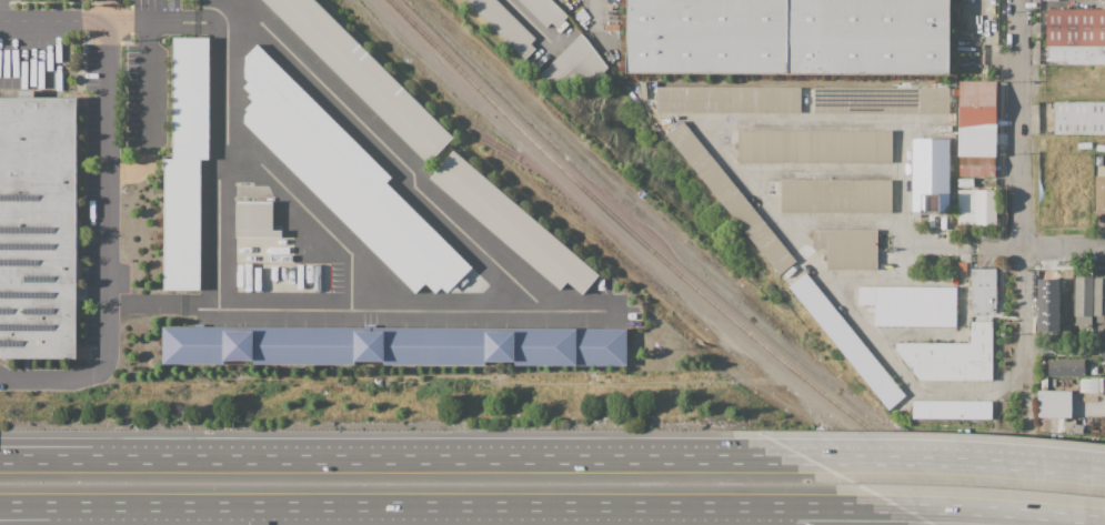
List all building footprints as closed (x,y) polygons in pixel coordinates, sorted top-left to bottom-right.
[(428,162),(263,0),(317,0),(323,7),(322,8),(331,16),(332,16),(344,27),(343,28),(350,34),(351,33),(362,44),(361,46),(370,54),(371,53),(384,65),(382,67),(391,75),(393,74),(402,83),(401,85),(412,97),(413,94),(424,105),(423,107),(431,114),(432,114),(439,120),(438,121),(450,132),(453,134),(452,135),(453,137),(428,162)] [(525,59),(466,0),(496,0),(535,39),(531,44),(535,49),(525,59)] [(546,27),(519,0),(551,0),(567,17),(556,28),(551,22),(546,27)] [(626,72),(627,0),(948,0),(948,74),(626,72)] [(1046,10),(1104,10),(1104,46),(1046,46),(1046,10)] [(581,33),(609,67),(594,80),(545,80),(540,74),(581,33)] [(163,290),(164,159),(172,159),(173,38),(209,38),(208,160),(201,160),(200,290),(163,290)] [(474,266),(449,293),(441,286),(435,293),(425,284),(416,294),(244,123),(244,114),(247,112),(244,110),(252,102),(248,98),(250,94),(243,88),(249,83),(244,79),(245,57),(257,44),(393,175),(385,182),(474,266)] [(1048,47),(1104,47),(1104,64),(1066,64),(1066,61),(1048,61),(1048,47)] [(958,107),(958,81),(996,81),(996,107),(958,107)] [(656,112),(656,85),(801,88),(801,113),(656,112)] [(814,112),(814,87),(948,88),(948,113),(814,112)] [(72,360),(0,359),(0,96),(74,95),(72,360)] [(1054,102),(1104,102),(1104,133),(1054,133),(1054,102)] [(958,132),(958,108),(996,108),(996,132),(958,132)] [(778,274),(666,135),(683,121),(795,260),(778,274)] [(737,162),(739,129),(891,130),(891,163),(737,162)] [(958,157),(958,132),(996,133),(996,157),(958,157)] [(912,218),(913,139),(950,139),(948,214),(951,214),(951,221),(923,221),(923,218),(912,218)] [(599,274),(581,294),(566,282),(560,290),(430,179),(454,151),(599,274)] [(958,175),(960,157),(996,158),(996,176),(958,175)] [(1096,166),(1104,166),(1104,213),(1095,213),(1095,175),(1096,175),(1096,166)] [(892,180),(891,213),(781,212),(781,179),(892,180)] [(958,188),(958,179),(973,179),(973,188),(958,188)] [(769,180),(780,180),(780,195),(769,195),(769,180)] [(958,224),(958,190),(996,190),(996,224),(958,224)] [(281,238),(235,236),(235,201),(272,201),(272,230),(281,230),(281,238)] [(877,230),(876,270),(826,269),(826,249),(813,249),(813,230),(877,230)] [(971,312),(971,270),(994,270),(994,312),(971,312)] [(887,410),(788,286),(805,273),(904,396),(887,410)] [(1074,277),(1093,277),(1092,316),(1074,316),(1074,277)] [(1094,277),(1104,278),(1104,316),(1104,322),(1096,322),(1096,315),(1093,315),(1094,277)] [(1058,279),(1037,278),(1036,331),(1057,331),(1058,279)] [(955,326),(875,325),(875,304),(857,304),(857,286),(956,286),(955,326)] [(918,380),(890,343),(971,343),(971,322),(992,322),(993,378),(918,380)] [(626,330),(626,366),(515,365),(515,363),(485,363),(485,365),(385,365),(385,362),(355,362),(355,365),(254,364),(254,361),(224,361),(224,364),(163,364),(163,327),(626,330)] [(1048,377),(1047,360),(1083,359),(1084,375),(1048,377)] [(1079,392),(1079,378),(1103,378),(1103,392),(1079,392)] [(1036,416),(1070,417),(1070,390),(1036,390),(1036,416)] [(912,400),(991,400),(991,421),(912,420),(912,400)] [(1041,416),(1051,417),(1051,416),(1058,416),(1058,418),(1063,418),(1063,417),(1071,418),(1069,433),(1039,432),(1041,416)] [(1073,434),(1074,424),(1082,425),(1082,434),(1073,434)]
